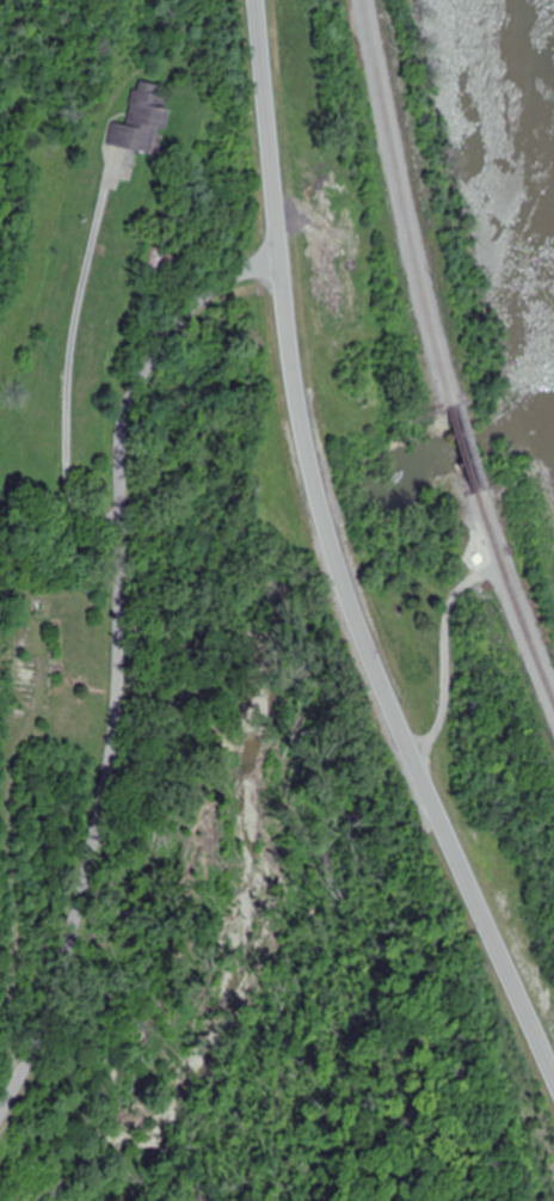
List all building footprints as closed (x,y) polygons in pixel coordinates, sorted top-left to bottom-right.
[(107,148),(152,157),(158,129),(163,130),(169,98),(157,96),(159,86),(135,82),(127,128),(111,125),(107,148)] [(137,272),(151,279),(163,252),(148,246),(137,272)]
